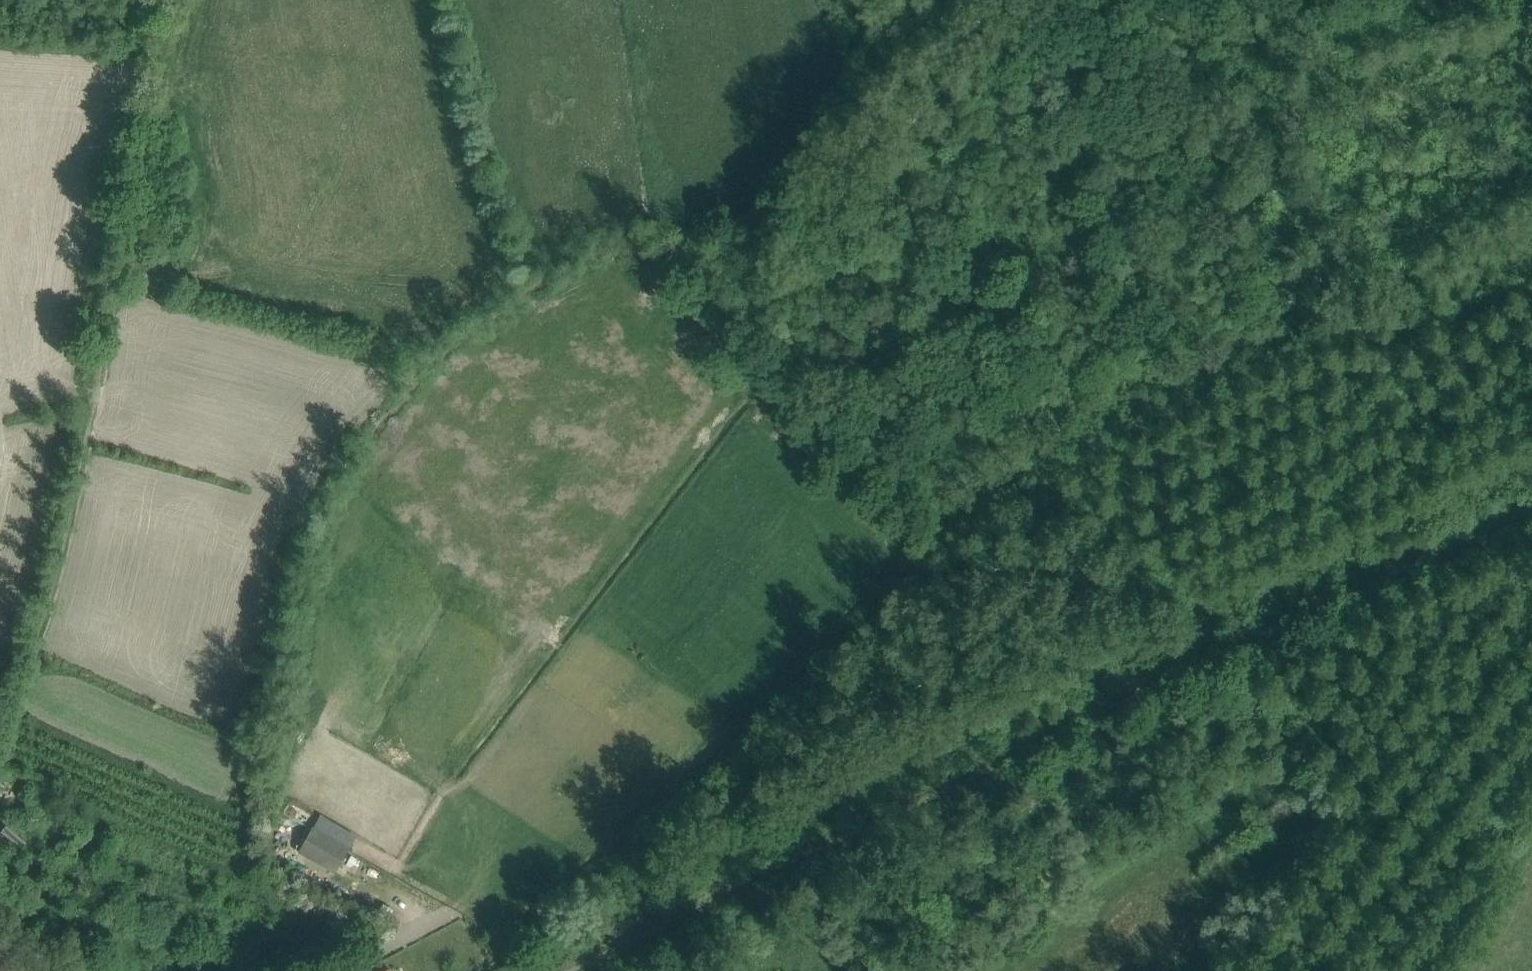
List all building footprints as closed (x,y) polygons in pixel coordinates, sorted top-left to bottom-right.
[(312,829),(299,851),(335,871),(348,850),(312,829)]
